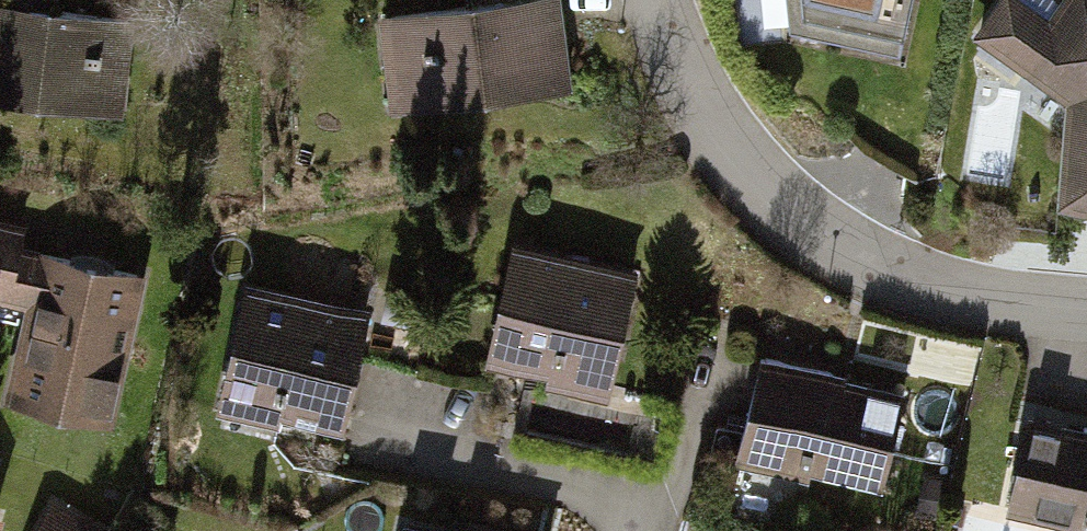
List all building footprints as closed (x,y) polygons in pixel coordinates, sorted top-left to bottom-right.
[(373,18),(387,112),(574,85),(562,0),(496,0),(373,18)] [(789,24),(897,48),(908,0),(786,0),(789,24)] [(116,141),(140,53),(0,15),(0,110),(116,141)] [(1000,61),(1086,118),(1086,16),(1067,44),(1030,18),(1000,61)] [(511,240),(481,359),(615,392),(645,274),(511,240)] [(48,329),(24,422),(117,445),(159,282),(0,242),(0,317),(48,329)] [(246,288),(221,405),(351,432),(375,314),(246,288)] [(761,385),(745,474),(893,499),(909,411),(761,385)] [(1013,513),(1079,530),(1086,530),(1086,459),(1032,444),(1013,513)] [(0,508),(0,530),(2,530),(8,510),(0,508)]
